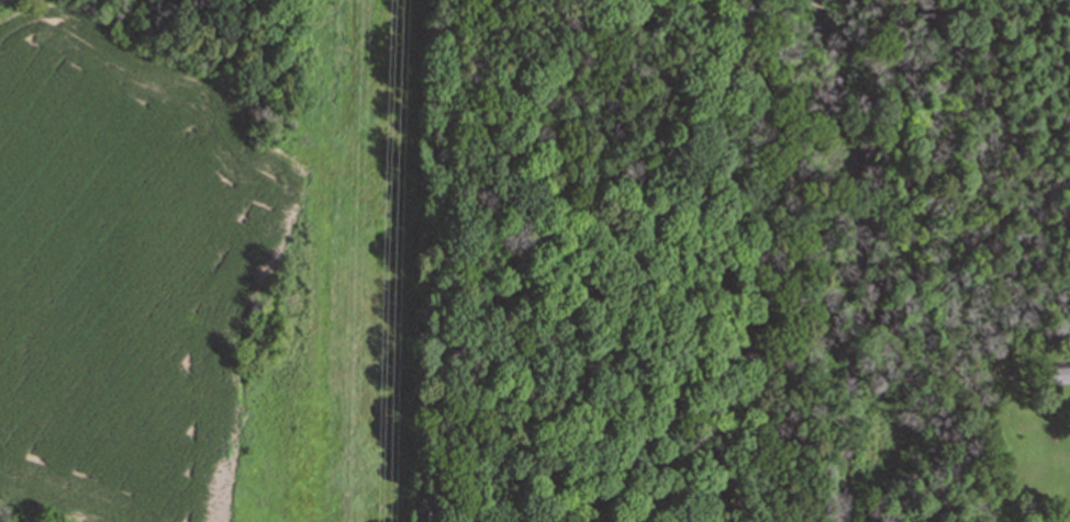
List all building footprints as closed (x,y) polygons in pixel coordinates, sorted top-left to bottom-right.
[(1045,383),(1069,383),(1069,363),(1045,363),(1045,383)]
